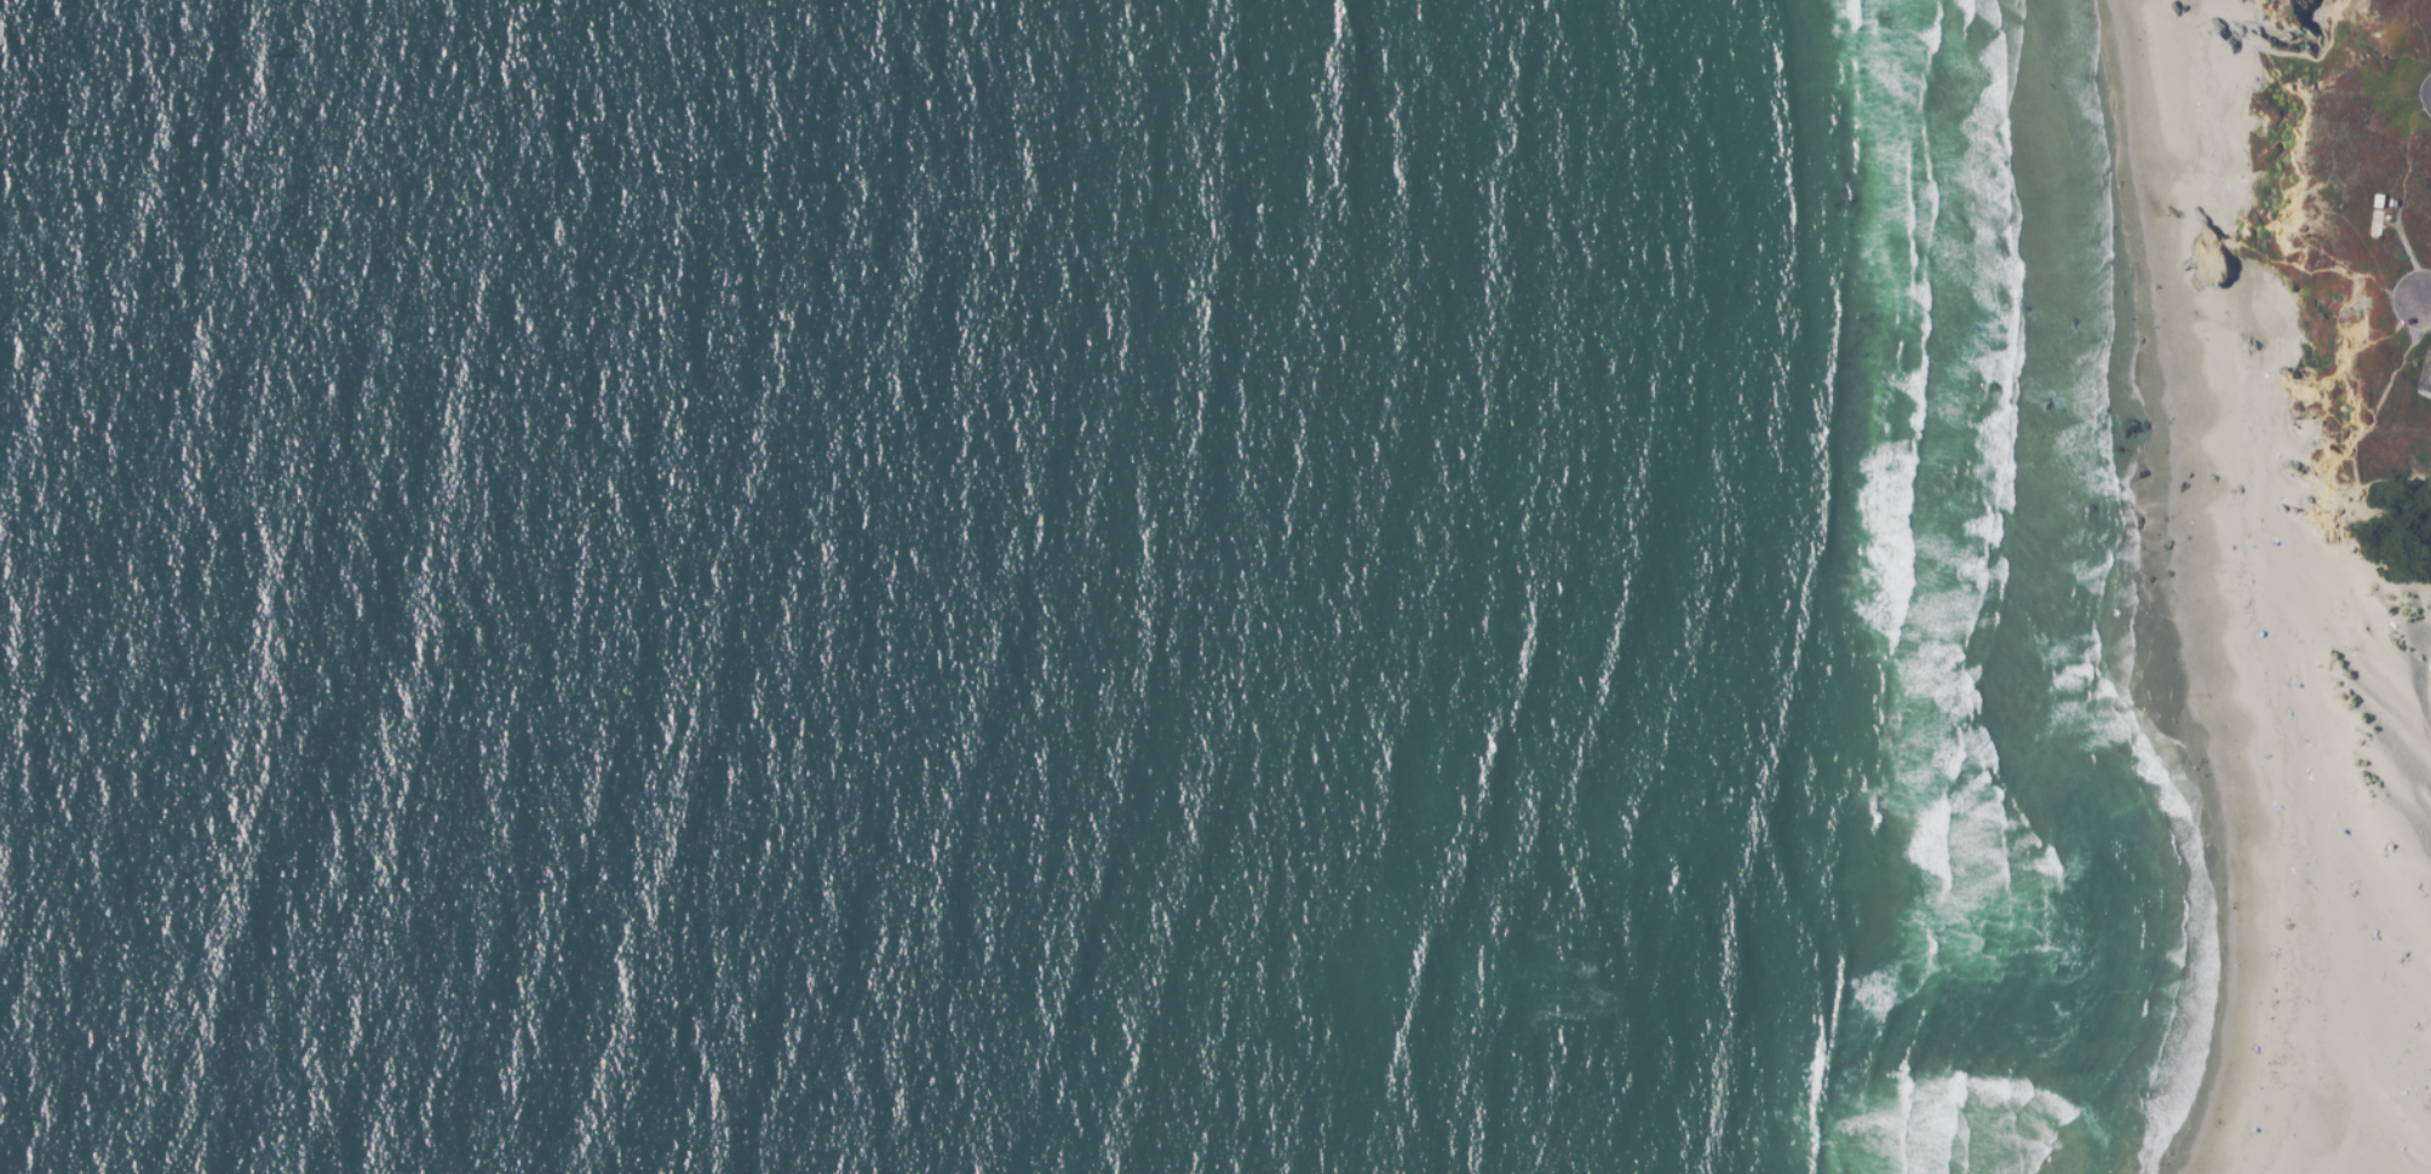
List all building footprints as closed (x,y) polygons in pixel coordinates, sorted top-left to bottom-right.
[(2428,351),(2422,390),(2430,392),(2430,352),(2428,351)]
